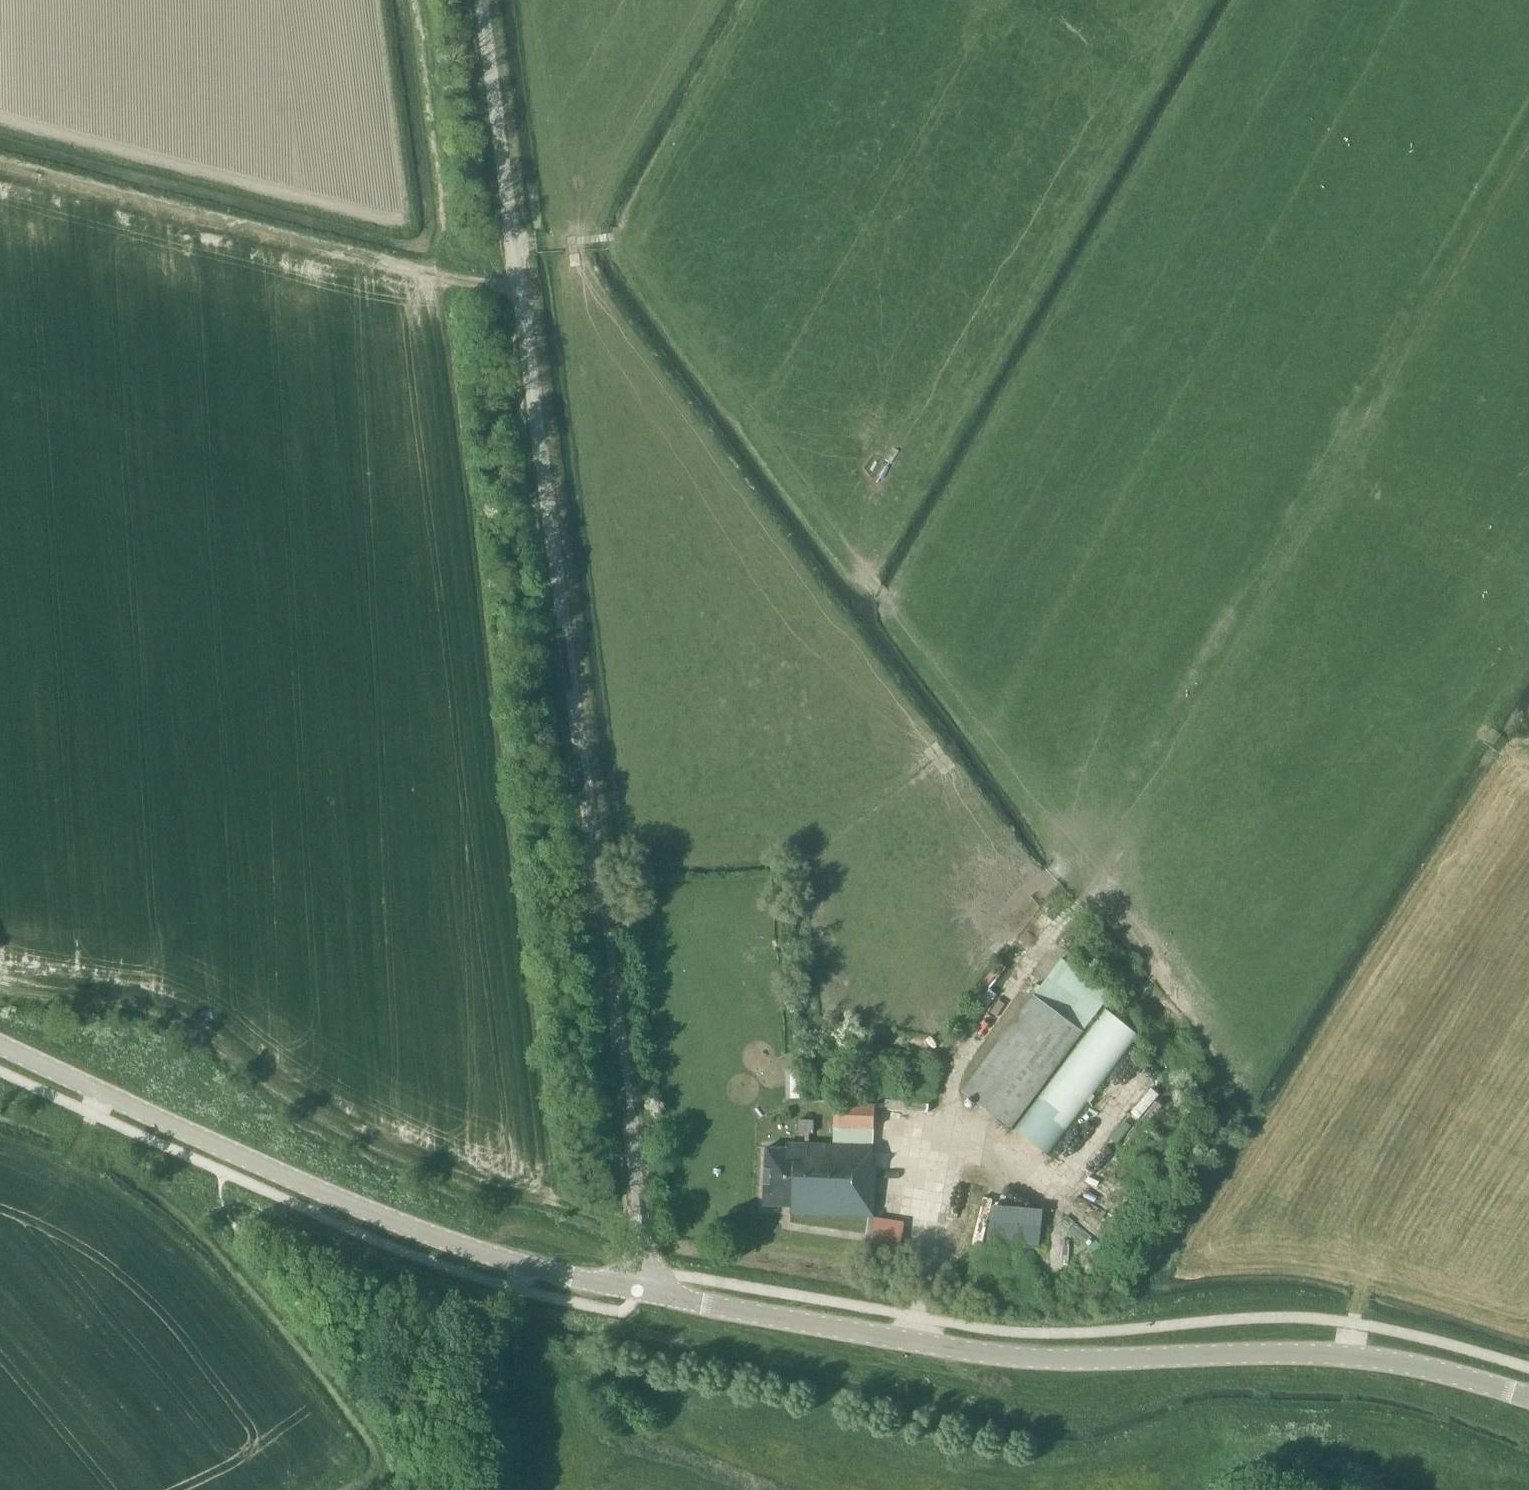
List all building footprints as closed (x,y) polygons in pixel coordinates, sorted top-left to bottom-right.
[(1110,995),(1061,958),(961,1092),(1010,1128),(1110,995)] [(1138,1035),(1103,1008),(1012,1128),(1047,1154),(1138,1035)] [(873,1146),(875,1107),(879,1107),(880,1093),(836,1091),(835,1103),(833,1144),(805,1143),(805,1144),(786,1143),(786,1148),(766,1148),(765,1170),(764,1184),(765,1184),(764,1206),(790,1207),(789,1213),(874,1217),(876,1167),(873,1167),(873,1146)] [(799,1119),(799,1133),(814,1134),(814,1120),(799,1119)] [(1045,1247),(1047,1213),(993,1211),(992,1244),(1045,1247)]
